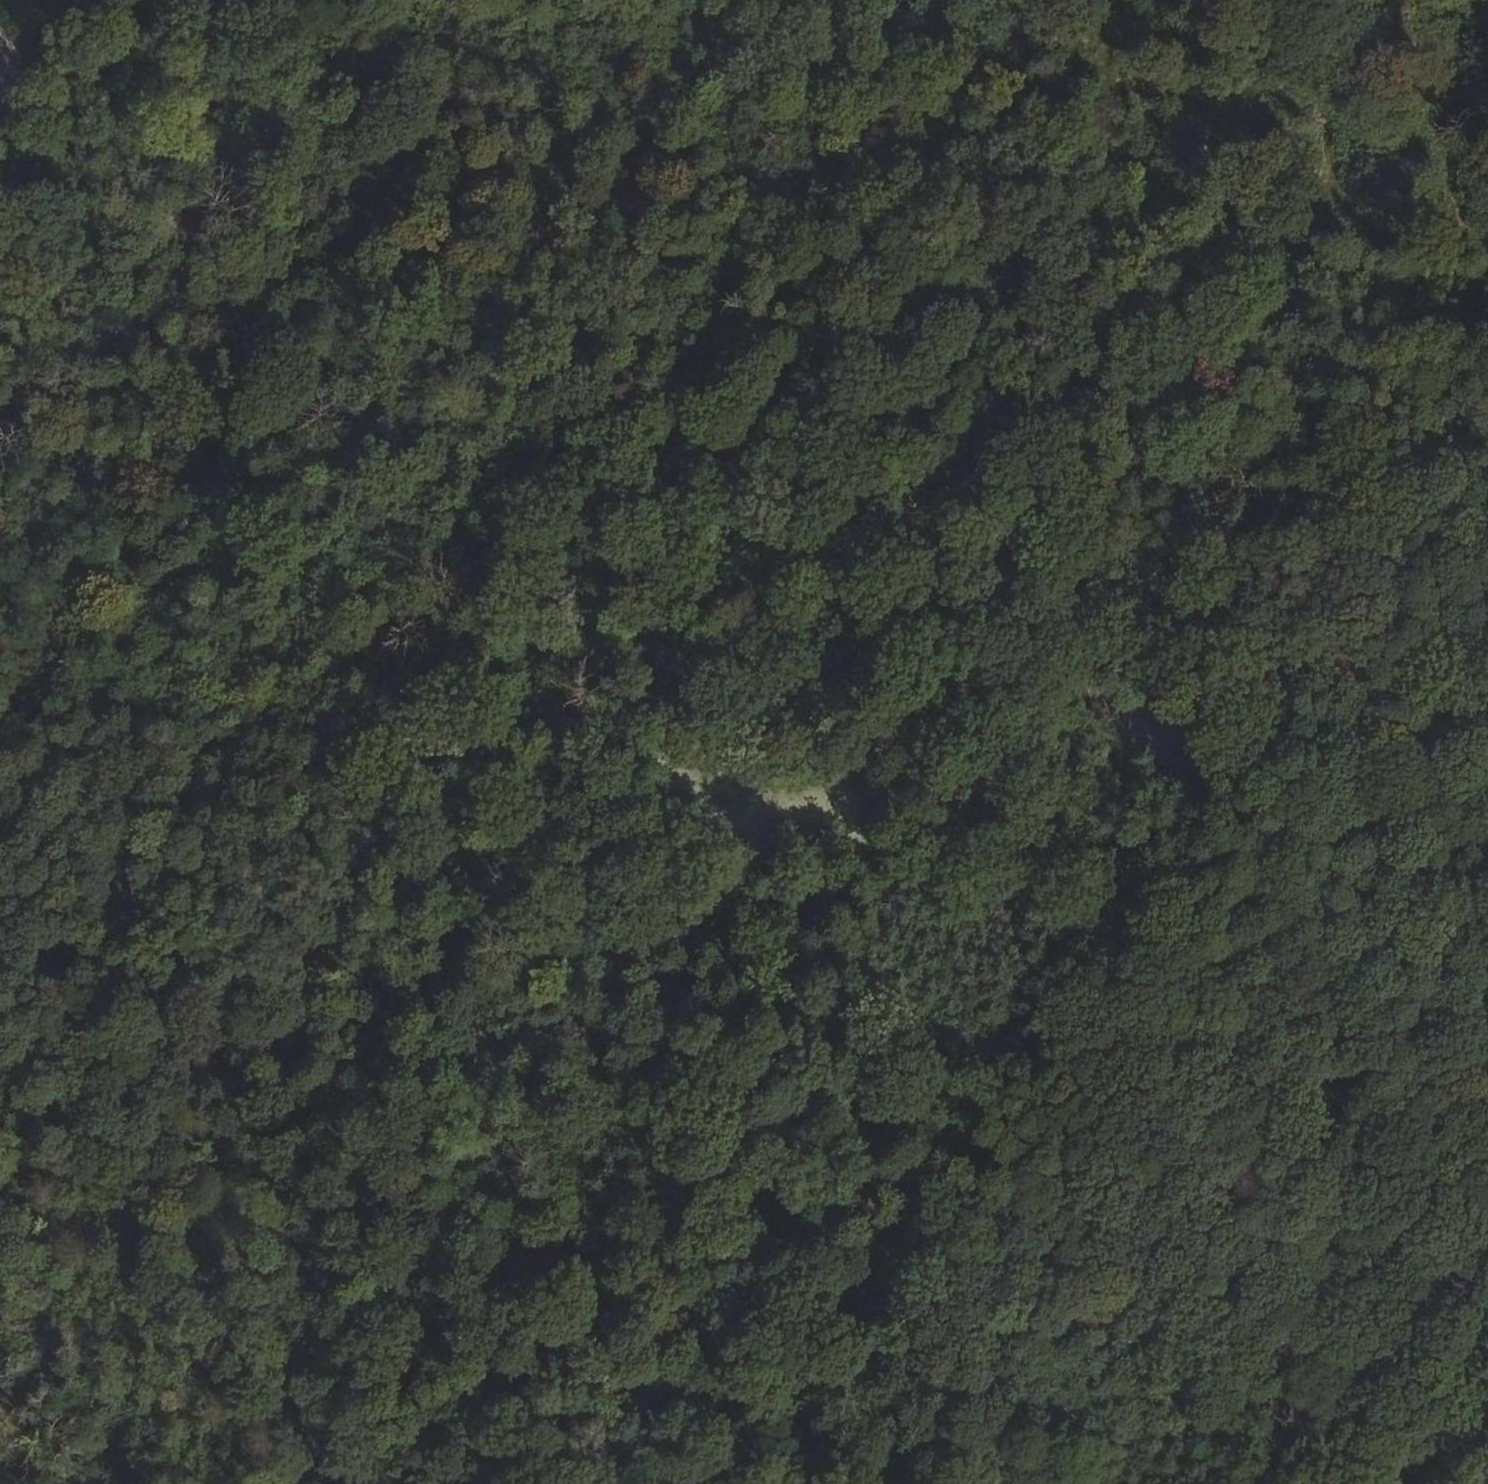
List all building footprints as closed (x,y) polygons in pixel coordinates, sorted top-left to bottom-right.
[(0,53),(0,96),(21,67),(0,53)]
